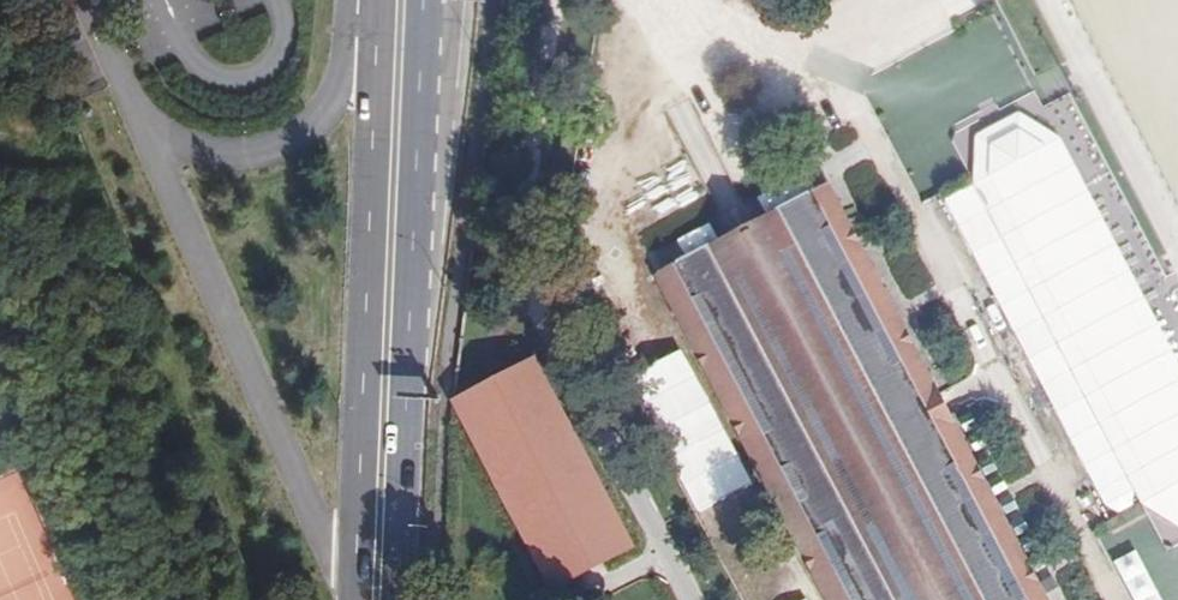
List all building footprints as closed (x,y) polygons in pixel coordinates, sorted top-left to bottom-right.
[(975,130),(974,178),(942,194),(1112,515),(1141,504),(1177,526),(1177,356),(1061,133),(1021,110),(975,130)] [(647,273),(815,599),(1038,599),(824,183),(647,273)] [(534,351),(451,393),(548,587),(631,546),(534,351)] [(995,461),(980,465),(990,501),(1005,497),(995,461)] [(1132,599),(1156,599),(1131,551),(1112,561),(1132,599)]
